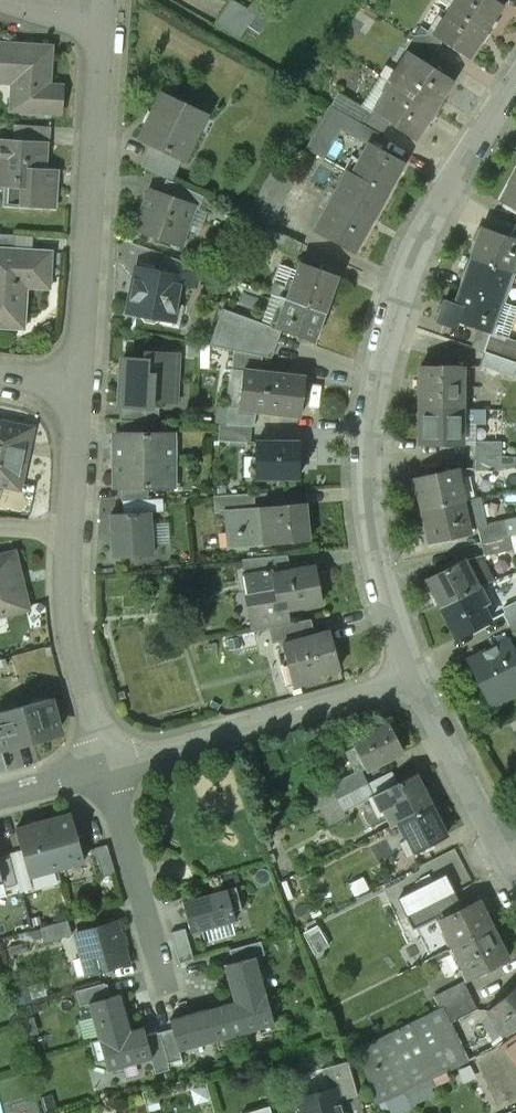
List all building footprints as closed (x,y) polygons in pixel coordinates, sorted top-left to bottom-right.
[(216,24),(240,39),(256,14),(230,0),(229,0),(216,24)] [(450,7),(487,30),(503,5),(496,0),(455,0),(450,7)] [(468,59),(487,30),(450,7),(443,19),(447,21),(437,37),(436,38),(442,42),(468,59)] [(420,26),(412,38),(435,53),(442,42),(436,38),(437,37),(420,26)] [(405,50),(410,53),(427,64),(435,53),(412,38),(405,50)] [(11,77),(9,111),(61,114),(62,85),(50,84),(52,45),(0,42),(0,76),(11,77)] [(410,53),(391,82),(436,112),(456,82),(427,64),(410,53)] [(417,141),(436,112),(391,82),(372,112),(389,124),(417,141)] [(183,158),(185,159),(207,114),(162,93),(141,138),(152,143),(183,158)] [(389,124),(372,112),(339,93),(331,106),(369,127),(382,135),(389,124)] [(362,140),(369,127),(331,106),(307,148),(324,158),(341,128),(362,140)] [(13,124),(12,139),(49,141),(50,142),(51,126),(13,124)] [(57,211),(60,169),(48,168),(49,141),(12,139),(0,138),(0,207),(57,211)] [(183,158),(152,143),(141,167),(167,179),(172,182),(183,158)] [(347,170),(346,171),(387,195),(405,163),(369,143),(352,172),(347,170)] [(354,252),(387,195),(346,171),(313,229),(354,252)] [(167,179),(162,193),(195,206),(195,208),(197,209),(202,196),(172,182),(167,179)] [(513,179),(500,202),(515,210),(515,180),(513,179)] [(135,231),(180,247),(195,208),(195,206),(162,193),(151,189),(135,231)] [(259,239),(296,257),(302,243),(270,228),(266,226),(259,239)] [(471,259),(509,271),(515,251),(515,238),(512,237),(483,226),(471,259)] [(14,249),(15,236),(0,235),(0,248),(14,249)] [(24,329),(27,287),(49,288),(51,251),(14,249),(0,248),(0,328),(24,329)] [(167,255),(161,272),(182,276),(181,284),(195,287),(199,267),(167,255)] [(471,259),(461,287),(501,302),(512,272),(509,271),(471,259)] [(271,293),(288,299),(325,312),(338,274),(300,261),(290,288),(274,282),(271,293)] [(128,311),(174,320),(181,284),(182,276),(161,272),(156,271),(153,266),(144,264),(143,269),(136,268),(128,311)] [(491,331),(501,302),(461,287),(455,304),(445,300),(437,321),(454,327),(456,320),(476,327),(490,333),(491,331)] [(314,342),(325,312),(288,299),(282,314),(276,312),(271,325),(217,305),(209,345),(234,350),(263,355),(275,358),(281,330),(314,342)] [(476,327),(469,346),(483,351),(515,362),(515,340),(491,331),(490,333),(476,327)] [(232,370),(243,371),(243,369),(262,372),(263,355),(234,350),(232,370)] [(483,351),(479,364),(512,375),(515,363),(515,362),(483,351)] [(144,359),(122,358),(120,406),(151,407),(152,401),(174,402),(176,353),(145,352),(144,359)] [(421,366),(421,409),(456,410),(456,388),(462,388),(462,366),(421,366)] [(262,372),(243,369),(243,371),(239,407),(239,408),(256,410),(300,415),(305,377),(262,372)] [(151,407),(120,406),(119,419),(148,421),(159,421),(160,408),(151,407)] [(228,406),(226,425),(249,426),(255,426),(256,410),(239,408),(239,407),(228,406)] [(462,410),(456,410),(421,409),(421,444),(462,444),(462,410)] [(148,421),(119,419),(119,432),(147,432),(148,421)] [(0,422),(0,484),(19,488),(31,429),(0,422)] [(220,424),(219,440),(249,442),(249,426),(226,425),(220,424)] [(110,433),(110,460),(176,459),(175,432),(147,432),(119,432),(110,433)] [(474,441),(474,455),(477,455),(500,456),(501,441),(474,441)] [(257,443),(257,477),(300,478),(300,444),(257,443)] [(500,456),(477,455),(477,468),(503,469),(503,456),(500,456)] [(176,490),(176,459),(110,460),(111,490),(121,490),(147,490),(176,490)] [(414,478),(421,510),(461,501),(463,501),(455,469),(414,478)] [(147,490),(121,490),(121,501),(123,501),(147,499),(147,490)] [(224,510),(255,507),(254,493),(214,496),(215,511),(224,510)] [(147,499),(123,501),(124,514),(150,512),(163,511),(162,499),(147,499)] [(469,535),(461,501),(421,510),(429,544),(469,535)] [(255,507),(224,510),(228,548),(309,541),(305,503),(255,507)] [(110,514),(112,557),(153,555),(150,512),(124,514),(110,514)] [(477,527),(480,542),(508,535),(504,521),(477,527)] [(480,542),(483,555),(511,549),(508,535),(480,542)] [(0,556),(0,616),(28,609),(15,553),(0,556)] [(243,560),(245,573),(271,568),(272,574),(290,571),(288,556),(243,560)] [(427,579),(441,607),(478,588),(464,560),(427,579)] [(290,571),(272,574),(271,568),(245,573),(243,574),(252,629),(271,626),(291,622),(288,608),(323,601),(316,566),(290,571)] [(480,586),(478,588),(441,607),(457,638),(490,621),(482,605),(488,602),(480,586)] [(510,623),(515,620),(515,602),(503,608),(510,623)] [(282,639),(311,631),(308,619),(291,622),(271,626),(275,641),(282,639)] [(320,672),(339,667),(329,631),(313,636),(311,631),(282,639),(288,663),(294,661),(300,682),(321,677),(320,672)] [(491,705),(515,692),(515,654),(509,640),(468,661),(491,705)] [(51,698),(0,712),(0,746),(1,750),(50,736),(60,729),(51,698)] [(389,722),(353,740),(367,768),(403,750),(389,722)] [(332,783),(339,797),(367,783),(360,769),(332,783)] [(378,793),(398,783),(392,770),(367,783),(339,797),(346,811),(379,794),(378,793)] [(392,825),(398,822),(432,805),(416,773),(398,783),(378,793),(379,794),(387,810),(385,811),(392,825)] [(447,835),(432,805),(398,822),(407,839),(401,842),(408,855),(447,835)] [(71,813),(43,821),(56,869),(84,861),(71,813)] [(29,876),(56,869),(43,821),(16,828),(22,851),(29,876)] [(107,844),(94,848),(103,877),(115,874),(107,844)] [(22,851),(9,855),(17,884),(20,892),(32,889),(29,876),(22,851)] [(0,857),(0,874),(2,882),(4,888),(17,884),(9,855),(0,857)] [(408,915),(455,891),(447,874),(400,898),(408,915)] [(236,886),(182,901),(191,933),(235,921),(233,911),(242,909),(236,886)] [(440,917),(441,919),(464,908),(455,891),(408,915),(415,930),(440,917)] [(441,919),(455,946),(493,927),(479,900),(464,908),(441,919)] [(68,920),(41,927),(45,942),(72,935),(68,920)] [(77,933),(88,973),(127,963),(116,922),(77,933)] [(509,959),(493,927),(455,946),(465,968),(463,969),(468,979),(509,959)] [(185,929),(171,932),(179,963),(194,959),(185,929)] [(230,949),(233,962),(255,956),(256,957),(265,955),(261,941),(230,949)] [(224,965),(234,1001),(265,992),(256,957),(255,956),(233,962),(224,965)] [(463,981),(435,995),(441,1007),(469,993),(463,981)] [(80,1006),(89,1004),(89,1003),(111,996),(107,984),(105,984),(105,983),(75,991),(80,1006)] [(509,1036),(515,1031),(515,986),(488,1010),(509,1036)] [(28,987),(16,990),(20,1006),(32,1002),(28,987)] [(223,1014),(210,1018),(216,1040),(219,1050),(233,1046),(230,1036),(274,1024),(265,992),(234,1001),(220,1005),(223,1014)] [(469,993),(441,1007),(448,1023),(450,1022),(477,1008),(469,993)] [(99,1039),(130,1031),(120,994),(111,996),(89,1003),(89,1004),(99,1039)] [(448,1023),(441,1007),(359,1049),(375,1105),(468,1060),(450,1022),(448,1023)] [(180,1050),(216,1040),(210,1018),(207,1009),(171,1019),(173,1029),(179,1050),(180,1050)] [(130,1031),(99,1039),(90,1042),(96,1064),(105,1062),(108,1071),(151,1059),(152,1059),(146,1036),(143,1027),(130,1031)] [(179,1050),(173,1029),(160,1032),(168,1063),(182,1059),(180,1050),(179,1050)] [(509,1036),(496,1047),(478,1054),(500,1102),(515,1095),(511,1078),(515,1074),(515,1031),(509,1036)] [(168,1063),(160,1032),(146,1036),(152,1059),(151,1059),(155,1074),(170,1070),(168,1063)] [(322,1069),(328,1089),(335,1087),(339,1101),(357,1095),(348,1062),(322,1069)] [(296,1098),(300,1112),(343,1112),(339,1101),(335,1087),(328,1089),(296,1098)]
